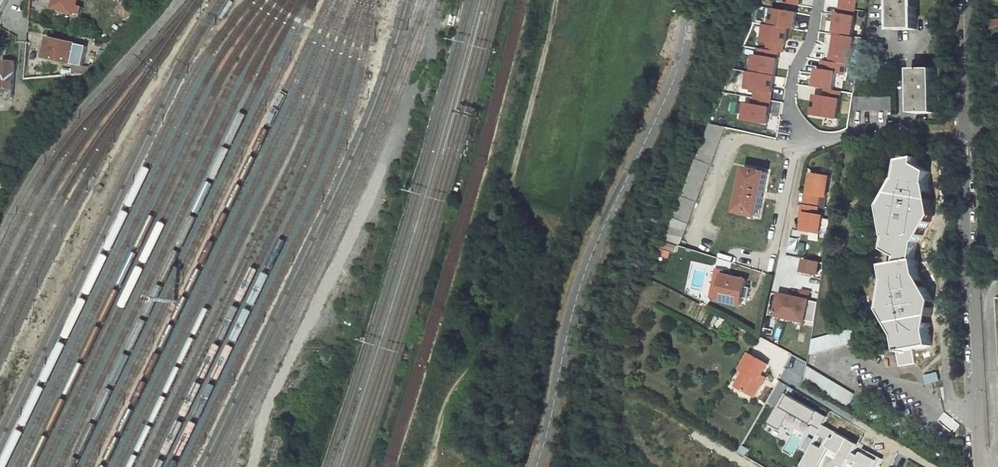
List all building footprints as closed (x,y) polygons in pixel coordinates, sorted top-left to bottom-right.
[(58,9),(55,8),(53,12),(79,20),(83,7),(77,5),(79,0),(60,0),(58,9)] [(894,29),(917,30),(917,0),(894,0),(894,29)] [(88,46),(51,38),(49,47),(47,47),(45,57),(73,63),(84,66),(88,46)] [(4,61),(3,74),(0,73),(0,97),(13,98),(16,62),(4,61)] [(73,63),(70,75),(86,74),(91,68),(84,66),(73,63)] [(937,69),(914,70),(914,113),(937,113),(937,69)] [(832,79),(810,75),(809,82),(805,104),(803,104),(802,107),(805,109),(818,112),(819,106),(828,108),(832,79)] [(894,96),(856,96),(856,110),(893,111),(894,96)] [(680,245),(729,127),(715,124),(668,241),(680,245)] [(919,159),(904,161),(901,179),(900,180),(896,186),(898,194),(892,193),(888,200),(890,207),(884,206),(887,221),(893,222),(888,229),(890,237),(888,249),(902,257),(900,263),(916,260),(919,241),(920,241),(924,235),(922,230),(928,229),(932,222),(930,215),(936,216),(933,200),(929,198),(932,193),(931,185),(930,184),(932,172),(918,164),(919,159)] [(768,173),(748,168),(739,212),(759,217),(768,173)] [(820,196),(824,176),(807,172),(805,182),(803,192),(800,191),(798,203),(811,205),(813,194),(820,196)] [(797,219),(795,229),(813,232),(816,214),(811,213),(812,205),(811,205),(798,203),(797,202),(796,210),(799,211),(797,219)] [(820,277),(823,263),(804,258),(801,272),(820,277)] [(900,263),(887,265),(889,280),(888,288),(892,294),(887,295),(885,303),(890,309),(884,310),(892,323),(897,323),(895,330),(899,337),(902,351),(898,351),(901,365),(917,363),(914,349),(933,345),(930,329),(932,323),(928,317),(933,316),(934,308),(930,302),(936,301),(928,287),(922,288),(925,281),(921,275),(918,260),(916,260),(900,263)] [(722,285),(719,300),(742,306),(744,298),(748,299),(751,289),(746,288),(748,280),(725,275),(726,270),(718,268),(714,283),(722,285)] [(714,283),(710,299),(719,300),(722,285),(714,283)] [(804,289),(802,298),(810,300),(812,291),(804,289)] [(802,298),(781,293),(777,315),(806,322),(810,300),(802,298)] [(814,340),(811,355),(856,342),(852,329),(814,340)] [(757,398),(769,376),(766,374),(771,364),(750,352),(740,369),(745,371),(736,387),(757,398)] [(810,367),(807,382),(849,406),(856,394),(810,367)] [(939,372),(927,375),(929,383),(941,380),(939,372)] [(865,432),(847,422),(828,455),(848,466),(852,459),(850,457),(865,432)] [(782,454),(775,465),(778,466),(801,466),(802,466),(782,454)]
